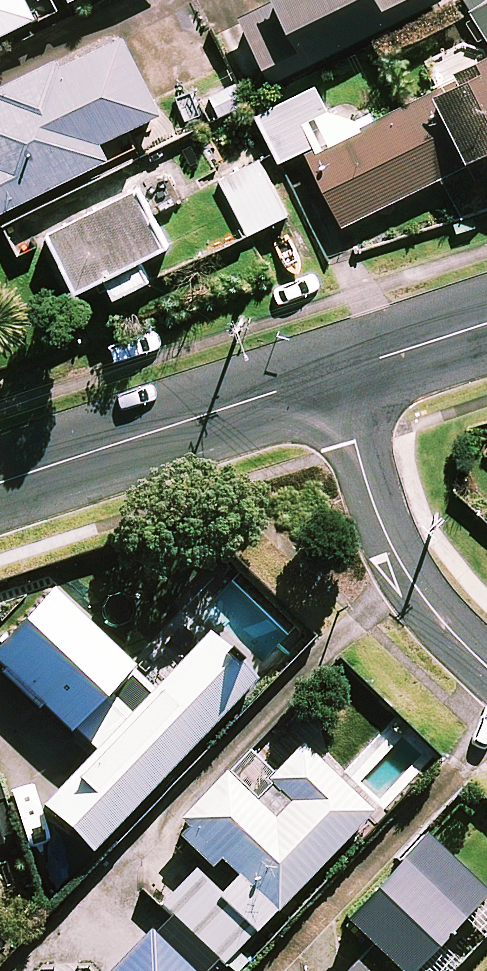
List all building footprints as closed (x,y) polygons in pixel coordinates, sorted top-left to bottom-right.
[(29,0),(0,0),(0,30),(35,12),(29,0)] [(432,0),(273,0),(239,17),(270,81),(369,33),(433,1),(432,0)] [(472,9),(486,39),(486,2),(472,9)] [(118,33),(0,91),(0,210),(106,158),(97,140),(156,111),(118,33)] [(456,69),(460,76),(415,99),(364,125),(349,96),(324,109),(313,86),(255,115),(279,161),(303,149),(342,225),(468,161),(469,162),(486,152),(486,53),(456,69)] [(285,214),(254,153),(216,173),(247,233),(285,214)] [(162,244),(134,189),(47,234),(75,288),(103,273),(115,295),(148,277),(138,257),(162,244)] [(0,645),(0,668),(97,757),(50,808),(95,849),(255,675),(205,629),(152,686),(48,592),(0,645)] [(365,812),(298,748),(269,778),(244,754),(169,833),(200,862),(182,881),(163,863),(138,889),(219,966),(365,812)] [(343,919),(396,970),(452,970),(486,935),(486,898),(424,836),(343,919)] [(148,929),(110,970),(194,970),(148,929)] [(361,961),(352,970),(371,970),(361,961)]
